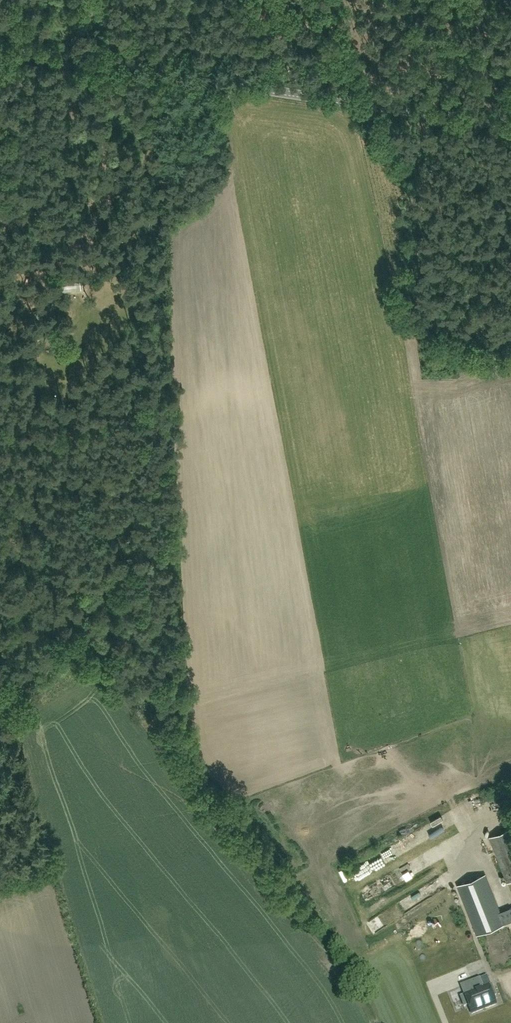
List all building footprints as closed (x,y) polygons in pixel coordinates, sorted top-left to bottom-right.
[(488,838),(506,882),(510,880),(510,829),(488,838)] [(453,853),(462,845),(457,839),(448,847),(453,853)] [(383,863),(395,857),(391,850),(379,856),(383,863)] [(367,862),(377,857),(376,855),(351,866),(355,876),(370,870),(367,862)] [(437,876),(449,870),(446,865),(434,871),(437,876)] [(499,912),(485,874),(457,885),(476,935),(510,922),(510,907),(499,912)] [(409,909),(402,899),(376,917),(383,927),(409,909)] [(472,1013),(496,1004),(493,996),(496,995),(491,984),(483,988),(479,978),(460,985),(464,995),(460,997),(464,1006),(468,1004),(472,1013)]
